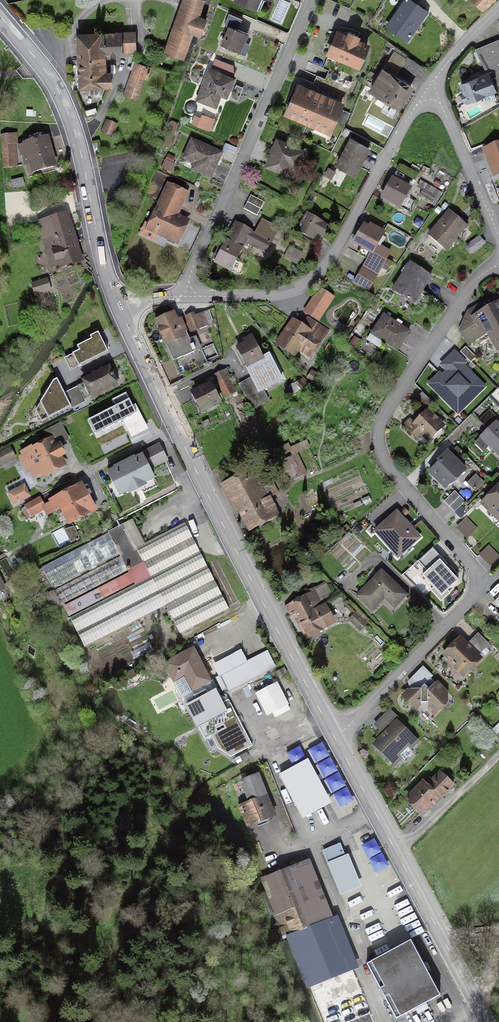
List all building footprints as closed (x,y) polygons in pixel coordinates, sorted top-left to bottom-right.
[(203,0),(202,0),(185,0),(166,53),(182,58),(191,33),(195,34),(200,36),(205,20),(200,18),(197,17),(203,0)] [(234,1),(259,12),(263,1),(261,0),(235,0),(234,1)] [(428,13),(409,0),(404,0),(385,26),(406,41),(409,37),(410,38),(411,37),(410,37),(426,13),(427,14),(428,13)] [(482,8),(491,0),(474,0),(482,8)] [(220,45),(240,53),(248,35),(233,28),(235,25),(238,27),(241,20),(228,14),(224,25),(228,26),(220,45)] [(99,35),(77,35),(79,72),(79,87),(110,86),(110,73),(104,73),(103,58),(109,58),(109,55),(120,55),(120,42),(134,42),(133,33),(99,35)] [(349,33),(347,38),(337,33),(328,54),(357,67),(366,46),(355,41),(357,37),(349,33)] [(487,75),(487,74),(492,86),(498,82),(498,41),(477,50),(487,75)] [(406,57),(401,65),(415,75),(421,67),(406,57)] [(133,71),(128,86),(139,90),(144,75),(148,76),(150,69),(136,64),(133,71)] [(208,70),(196,100),(215,107),(222,90),(228,92),(233,79),(208,70)] [(382,111),(392,117),(410,87),(382,70),(370,89),(381,96),(377,103),(384,107),(382,111)] [(492,86),(487,74),(487,75),(460,85),(467,102),(482,96),(485,103),(495,99),(492,92),(494,91),(492,86)] [(329,132),(341,105),(298,86),(286,114),(329,132)] [(242,90),(235,88),(231,100),(237,102),(242,90)] [(191,124),(209,131),(213,120),(201,116),(199,120),(194,118),(191,124)] [(106,123),(102,132),(111,136),(115,126),(106,123)] [(15,136),(0,137),(3,168),(13,167),(11,145),(16,144),(15,136)] [(53,167),(45,139),(19,147),(21,156),(29,154),(34,172),(53,167)] [(336,166),(354,175),(368,149),(350,139),(336,166)] [(197,173),(210,178),(221,154),(191,141),(183,159),(200,167),(197,173)] [(277,141),(266,166),(284,174),(290,160),(297,163),(302,152),(277,141)] [(496,175),(498,173),(498,145),(486,150),(496,175)] [(335,172),(329,169),(325,176),(331,179),(335,172)] [(21,180),(12,182),(13,189),(23,186),(21,180)] [(409,190),(392,181),(382,198),(399,207),(409,190)] [(171,215),(182,193),(168,186),(148,229),(175,242),(185,222),(171,215)] [(432,203),(435,197),(423,190),(419,196),(432,203)] [(263,203),(250,196),(243,209),(256,216),(263,203)] [(449,212),(428,236),(445,251),(453,242),(450,240),(463,224),(449,212)] [(56,259),(60,258),(62,266),(78,261),(64,216),(45,223),(53,249),(57,248),(58,253),(55,254),(56,259)] [(323,236),(327,229),(306,217),(298,231),(312,239),(316,232),(323,236)] [(216,254),(212,261),(230,270),(245,242),(264,252),(277,228),(262,220),(254,235),(235,225),(219,255),(216,254)] [(369,230),(363,227),(354,243),(361,247),(357,255),(367,260),(363,267),(377,275),(381,268),(387,271),(391,263),(386,260),(390,253),(380,247),(385,238),(381,236),(383,234),(371,227),(369,230)] [(483,245),(478,238),(466,246),(472,253),(483,245)] [(283,258),(296,265),(302,254),(289,247),(283,258)] [(430,278),(410,264),(392,290),(410,302),(418,292),(420,294),(430,278)] [(367,290),(375,277),(362,270),(354,283),(367,290)] [(47,281),(33,286),(35,294),(50,289),(47,281)] [(316,322),(330,299),(319,291),(304,314),(316,322)] [(498,294),(467,312),(473,323),(460,330),(468,345),(489,333),(498,349),(498,294)] [(194,316),(193,314),(186,317),(192,331),(199,329),(199,330),(207,327),(202,313),(194,316)] [(176,322),(172,315),(156,322),(165,341),(164,341),(173,361),(182,357),(183,357),(194,352),(193,351),(195,351),(192,346),(191,346),(190,344),(197,341),(195,337),(189,340),(179,320),(176,322)] [(382,342),(396,351),(409,332),(383,316),(372,333),(384,340),(382,342)] [(299,328),(290,322),(274,346),(292,358),(297,350),(308,357),(325,333),(305,320),(299,328)] [(106,352),(98,335),(91,338),(93,341),(78,348),(80,352),(65,359),(71,370),(106,352)] [(242,342),(244,345),(236,349),(251,378),(238,385),(253,409),(267,400),(262,390),(281,381),(268,355),(262,359),(253,341),(250,342),(249,339),(242,342)] [(465,363),(455,353),(442,366),(447,371),(442,375),(440,373),(429,384),(458,413),(484,387),(463,365),(465,363)] [(114,386),(105,368),(82,380),(91,397),(114,386)] [(225,370),(214,376),(225,397),(236,392),(229,378),(225,370)] [(314,382),(317,378),(310,374),(308,378),(314,382)] [(303,387),(299,381),(294,384),(298,390),(303,387)] [(54,383),(37,411),(43,422),(69,407),(56,382),(54,383)] [(198,403),(202,411),(218,403),(209,386),(191,395),(195,404),(198,403)] [(429,441),(442,427),(426,411),(413,424),(410,421),(404,427),(414,437),(419,431),(429,441)] [(495,422),(481,436),(490,446),(489,447),(498,457),(498,426),(495,422)] [(58,446),(53,449),(49,442),(33,450),(32,448),(21,454),(34,478),(44,472),(45,474),(61,465),(58,458),(63,455),(58,446)] [(287,445),(277,450),(280,456),(290,451),(287,445)] [(165,462),(157,447),(142,455),(150,469),(165,462)] [(0,465),(14,458),(10,449),(0,454),(0,464),(0,465)] [(462,473),(443,454),(425,473),(444,491),(462,473)] [(142,456),(105,475),(117,497),(133,488),(142,484),(154,478),(142,456)] [(293,480),(304,474),(298,462),(294,464),(291,457),(278,464),(282,472),(287,469),(293,480)] [(254,471),(229,484),(251,528),(275,516),(267,499),(277,494),(272,484),(264,488),(254,471)] [(478,478),(468,486),(475,492),(483,483),(478,478)] [(42,507),(39,500),(21,510),(27,520),(36,515),(34,512),(43,508),(47,516),(62,508),(70,522),(93,510),(81,486),(42,507)] [(484,501),(491,508),(490,510),(498,519),(498,486),(484,501)] [(28,498),(22,487),(6,496),(11,506),(28,498)] [(465,504),(454,492),(444,501),(455,513),(465,504)] [(418,538),(396,513),(375,532),(395,554),(408,543),(410,545),(418,538)] [(476,529),(467,519),(457,529),(467,538),(476,529)] [(131,541),(123,525),(40,567),(51,588),(118,554),(119,557),(45,595),(52,610),(130,570),(131,573),(66,607),(69,613),(133,580),(136,585),(69,619),(76,634),(157,592),(179,635),(228,610),(184,523),(135,549),(131,541)] [(79,540),(73,528),(68,529),(74,541),(75,540),(76,542),(79,540)] [(490,547),(480,556),(491,568),(498,560),(498,557),(490,547)] [(424,577),(441,596),(457,581),(440,562),(424,577)] [(405,596),(381,572),(357,597),(371,611),(387,595),(397,605),(405,596)] [(330,596),(325,586),(285,607),(290,615),(294,613),(307,636),(332,622),(325,610),(341,601),(337,592),(330,596)] [(355,614),(349,620),(360,630),(365,625),(355,614)] [(480,658),(459,639),(444,655),(465,675),(480,658)] [(199,662),(192,650),(165,664),(204,740),(212,736),(218,748),(231,757),(252,746),(239,721),(233,708),(225,713),(213,689),(199,662)] [(274,667),(266,652),(220,676),(228,691),(274,667)] [(411,690),(404,696),(411,703),(428,703),(428,708),(433,713),(446,701),(446,695),(434,683),(428,690),(424,685),(420,690),(411,690)] [(287,705),(276,684),(256,694),(267,716),(272,713),(274,717),(281,714),(279,709),(287,705)] [(396,723),(374,745),(389,760),(396,753),(399,756),(404,761),(412,752),(407,747),(406,746),(413,739),(396,723)] [(454,757),(450,761),(455,766),(459,762),(458,761),(461,758),(457,755),(454,757)] [(323,792),(306,761),(280,775),(296,806),(323,792)] [(422,785),(407,800),(420,813),(431,802),(434,804),(453,785),(440,772),(425,787),(422,785)] [(273,815),(257,775),(241,782),(249,802),(239,806),(247,826),(273,815)] [(346,857),(327,864),(339,894),(358,886),(346,857)] [(308,862),(288,871),(266,880),(279,912),(273,914),(280,930),(286,928),(323,1021),(373,1021),(332,923),(308,862)] [(395,1019),(439,996),(410,941),(366,964),(395,1019)]
